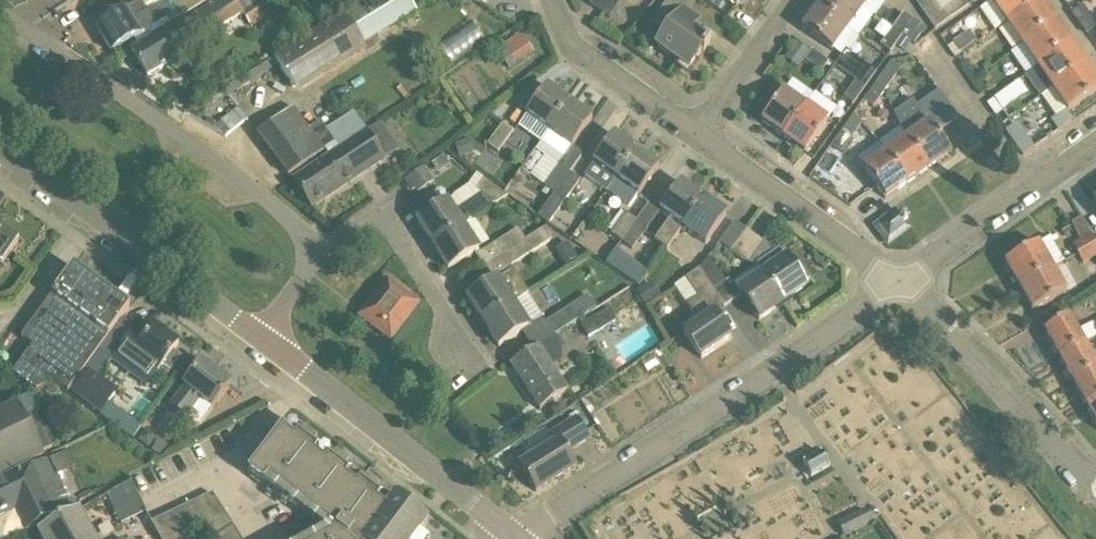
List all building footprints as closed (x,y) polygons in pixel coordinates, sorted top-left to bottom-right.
[(114,19),(96,29),(111,54),(145,33),(168,19),(159,5),(148,12),(140,0),(102,0),(114,19)] [(250,27),(278,10),(272,0),(246,0),(238,5),(235,0),(218,0),(132,53),(148,79),(180,60),(172,47),(182,42),(196,33),(201,40),(243,16),(250,27)] [(416,12),(408,0),(370,0),(275,61),(294,90),(364,45),(362,43),(416,12)] [(589,7),(610,20),(623,0),(594,0),(589,7)] [(684,27),(692,16),(670,0),(653,24),(667,34),(657,48),(689,71),(702,53),(703,55),(710,46),(684,27)] [(736,9),(742,0),(724,0),(736,9)] [(847,30),(863,9),(851,0),(823,0),(817,9),(847,30)] [(863,9),(869,0),(851,0),(863,9)] [(963,0),(958,0),(942,11),(934,0),(921,0),(916,4),(935,31),(969,7),(963,0)] [(954,0),(935,0),(940,8),(954,0)] [(1040,1),(1040,0),(994,0),(990,3),(1006,25),(1040,1)] [(1056,23),(1040,1),(1006,25),(1021,47),(1056,23)] [(847,30),(817,9),(802,30),(840,58),(834,67),(855,82),(865,89),(876,73),(849,54),(860,39),(847,30)] [(903,14),(892,29),(902,37),(911,43),(915,46),(921,37),(916,33),(920,27),(903,14)] [(1089,17),(1079,23),(1086,34),(1095,27),(1089,17)] [(460,64),(486,36),(469,20),(442,49),(460,64)] [(1056,23),(1021,47),(1037,69),(1071,45),(1056,23)] [(880,45),(891,53),(896,46),(902,37),(892,29),(880,45)] [(970,33),(954,44),(961,54),(977,44),(970,33)] [(522,34),(500,49),(498,50),(510,68),(534,52),(522,34)] [(905,52),(911,43),(902,37),(896,46),(905,52)] [(797,43),(785,60),(798,69),(810,53),(797,43)] [(1071,45),(1037,69),(1052,91),(1086,67),(1071,45)] [(812,51),(805,61),(821,73),(829,63),(812,51)] [(886,70),(896,78),(905,67),(898,62),(892,63),(886,70)] [(1095,93),(1095,80),(1086,67),(1052,91),(1066,111),(1067,113),(1068,112),(1095,93)] [(876,85),(885,92),(896,78),(886,70),(876,85)] [(855,82),(843,98),(854,105),(866,89),(865,89),(855,82)] [(873,109),(885,92),(876,85),(863,102),(873,109)] [(546,88),(526,116),(549,133),(570,104),(546,88)] [(805,108),(784,92),(762,123),(783,138),(805,108)] [(906,140),(907,139),(928,170),(950,155),(937,135),(958,120),(939,92),(917,108),(914,103),(894,116),(900,128),(899,129),(901,133),(906,140)] [(996,117),(1003,112),(1002,111),(994,100),(987,105),(996,117)] [(592,120),(570,104),(549,133),(542,143),(563,159),(543,187),(555,195),(570,174),(570,173),(583,155),(573,147),(592,120)] [(236,105),(216,121),(227,135),(247,118),(236,105)] [(783,138),(805,154),(827,124),(805,108),(783,138)] [(367,133),(355,113),(327,131),(321,123),(310,131),(293,109),(257,136),(266,148),(289,178),(335,143),(341,150),(367,133)] [(1051,121),(1059,132),(1074,121),(1069,114),(1068,112),(1067,113),(1066,111),(1056,118),(1051,121)] [(379,125),(367,133),(341,150),(294,181),(312,209),(397,152),(379,125)] [(513,133),(503,125),(487,147),(498,154),(513,133)] [(843,130),(831,147),(841,154),(853,137),(843,130)] [(636,152),(613,136),(585,175),(608,191),(616,180),(636,152)] [(1016,146),(1024,156),(1035,148),(1027,137),(1016,146)] [(907,139),(906,140),(885,155),(907,185),(928,170),(907,139)] [(460,158),(476,153),(472,140),(456,145),(460,158)] [(636,152),(616,180),(639,196),(659,169),(636,152)] [(907,185),(885,155),(863,170),(885,200),(907,185)] [(423,168),(415,173),(410,177),(419,191),(432,182),(423,168)] [(555,195),(538,218),(549,226),(581,182),(570,174),(555,195)] [(483,179),(475,191),(481,195),(453,213),(447,204),(417,223),(433,247),(462,227),(471,222),(508,197),(483,179)] [(680,184),(660,211),(671,219),(654,242),(666,251),(683,228),(684,228),(703,201),(680,184)] [(684,228),(706,244),(726,217),(703,201),(684,228)] [(626,214),(610,236),(621,244),(637,221),(626,214)] [(902,216),(899,219),(896,214),(877,229),(888,244),(907,230),(904,225),(907,222),(902,216)] [(1082,219),(1071,225),(1081,243),(1073,246),(1079,256),(1095,246),(1095,244),(1082,219)] [(637,221),(621,244),(632,252),(649,230),(637,221)] [(729,253),(730,253),(746,231),(735,223),(719,244),(730,252),(729,253)] [(449,271),(478,252),(462,227),(433,247),(449,271)] [(526,241),(521,244),(528,256),(552,241),(544,229),(526,241)] [(0,230),(0,266),(2,267),(19,243),(0,230)] [(518,230),(495,244),(502,256),(521,244),(526,241),(518,230)] [(780,251),(764,263),(754,258),(764,244),(746,231),(730,253),(741,262),(756,268),(759,270),(763,276),(783,305),(806,289),(780,251)] [(1065,263),(1052,239),(1039,246),(1038,245),(1004,265),(1018,289),(1053,270),(1065,263)] [(528,256),(521,244),(502,256),(499,258),(508,274),(514,271),(512,267),(528,256)] [(1095,258),(1095,246),(1079,256),(1084,266),(1095,258)] [(606,265),(622,277),(632,262),(615,251),(606,265)] [(709,258),(700,270),(724,306),(736,298),(741,295),(739,293),(736,287),(734,285),(729,288),(721,277),(709,258)] [(102,288),(73,268),(22,339),(33,347),(12,376),(30,388),(36,393),(54,385),(68,394),(130,309),(102,288)] [(423,296),(388,269),(356,311),(390,336),(423,296)] [(687,308),(698,324),(682,335),(701,361),(731,340),(712,314),(724,306),(700,270),(699,270),(685,280),(698,299),(687,308)] [(1053,270),(1018,289),(1032,314),(1066,295),(1053,270)] [(783,305),(763,276),(739,293),(741,295),(759,321),(783,305)] [(483,324),(512,304),(497,282),(494,283),(468,301),(483,324)] [(652,282),(637,292),(645,306),(660,296),(652,282)] [(512,304),(483,324),(499,348),(528,329),(544,319),(528,294),(512,304)] [(589,314),(582,301),(546,324),(554,336),(589,314)] [(616,321),(608,308),(579,325),(588,338),(616,321)] [(1070,318),(1044,333),(1058,358),(1084,344),(1070,318)] [(179,345),(154,327),(142,344),(131,336),(113,360),(136,377),(147,361),(160,370),(179,345)] [(909,385),(912,385),(927,427),(902,427),(907,443),(950,427),(939,424),(939,406),(949,403),(938,389),(950,385),(909,371),(879,332),(849,354),(872,384),(860,394),(854,377),(855,405),(841,401),(841,360),(763,419),(781,424),(821,393),(838,438),(856,431),(841,411),(917,410),(910,392),(904,384),(906,377),(909,385)] [(1058,358),(1072,384),(1095,370),(1095,365),(1084,344),(1058,358)] [(567,394),(538,348),(511,366),(540,412),(567,394)] [(231,385),(203,364),(184,388),(184,389),(171,406),(186,418),(200,401),(211,410),(231,385)] [(1095,404),(1095,370),(1072,384),(1087,409),(1095,404)] [(74,394),(103,415),(118,394),(90,373),(74,394)] [(55,446),(37,408),(25,414),(19,403),(0,412),(0,478),(45,457),(42,452),(55,446)] [(1087,409),(1095,425),(1095,404),(1087,409)] [(119,406),(110,416),(131,435),(140,425),(119,406)] [(590,440),(578,419),(549,436),(553,444),(518,466),(536,494),(577,468),(568,454),(590,440)] [(428,525),(394,499),(387,509),(378,502),(383,496),(332,457),(326,466),(314,457),(321,449),(301,433),(294,442),(283,433),(289,425),(287,423),(248,475),(264,487),(268,481),(334,532),(331,537),(327,538),(417,538),(428,525)] [(139,441),(149,449),(158,438),(147,430),(139,441)] [(168,447),(159,441),(152,452),(162,458),(168,447)] [(74,470),(64,451),(0,482),(0,519),(15,512),(27,534),(69,512),(68,509),(72,507),(56,478),(74,470)] [(829,469),(821,454),(803,464),(811,479),(829,469)] [(132,483),(131,484),(106,497),(121,526),(147,513),(132,483)] [(151,525),(159,538),(192,538),(202,533),(206,538),(215,538),(233,527),(212,495),(151,525)] [(79,512),(38,535),(40,538),(94,538),(79,512)] [(872,522),(871,522),(866,512),(838,526),(843,537),(872,522)] [(215,538),(241,538),(233,527),(215,538)]
